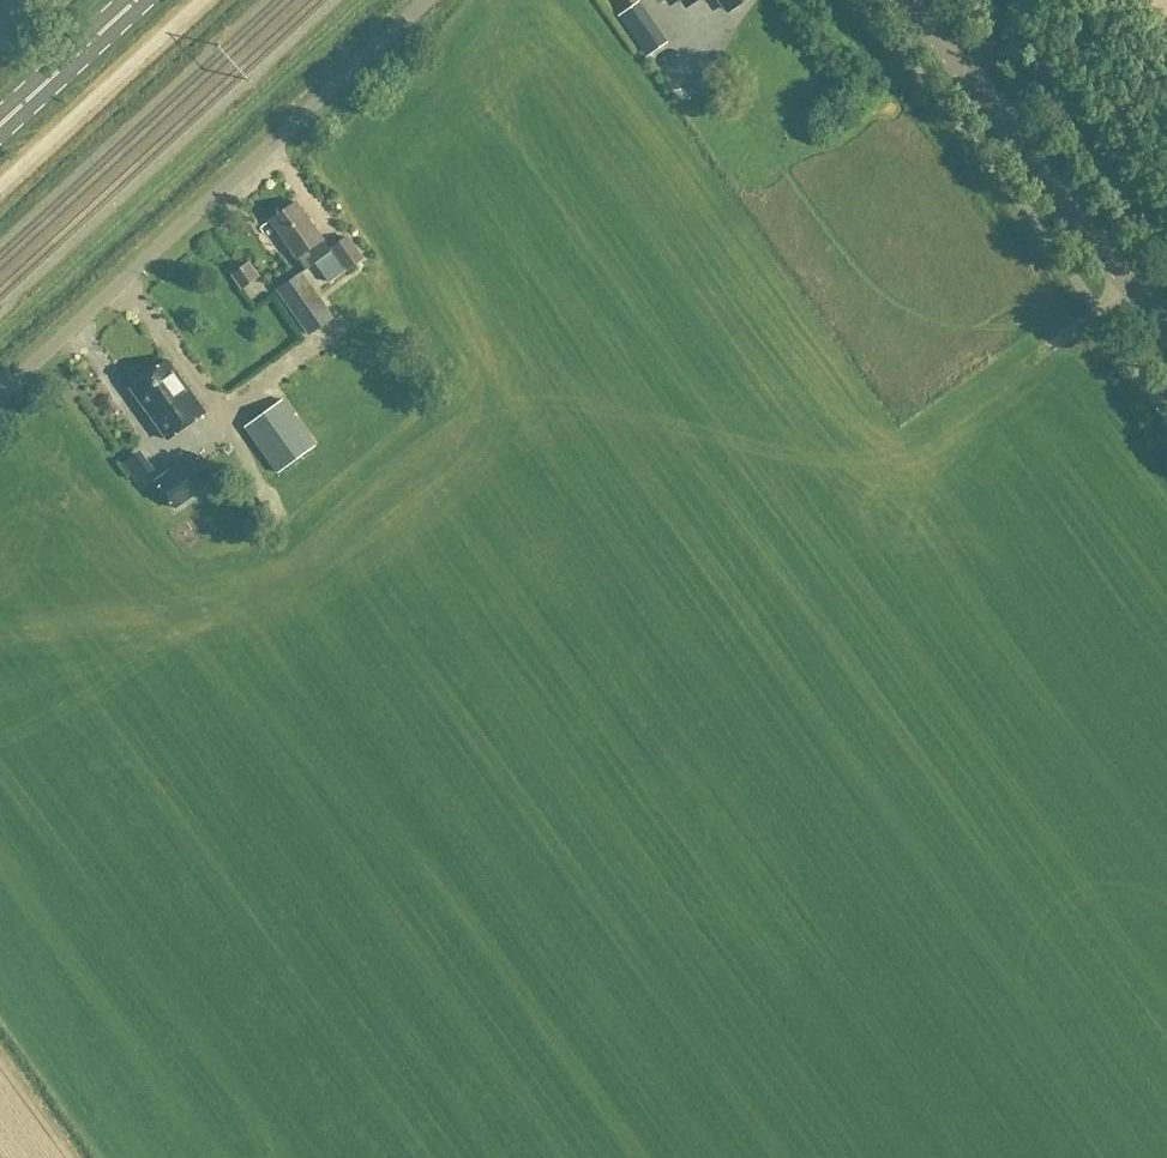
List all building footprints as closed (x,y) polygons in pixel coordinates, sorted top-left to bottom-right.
[(683,10),(697,0),(676,0),(683,10)] [(746,0),(719,0),(728,12),(746,0)] [(634,41),(654,28),(639,5),(619,18),(634,41)] [(313,266),(331,254),(322,242),(322,241),(295,204),(270,222),(297,260),(306,271),(313,266)] [(347,271),(361,261),(346,239),(332,249),(347,271)] [(331,254),(313,266),(327,285),(344,273),(331,254)] [(240,289),(255,276),(246,264),(230,277),(240,289)] [(309,337),(334,320),(302,274),(277,291),(309,337)] [(135,379),(134,386),(129,389),(167,442),(205,415),(167,362),(150,374),(144,373),(135,379)] [(277,475),(315,448),(282,401),(244,429),(277,475)] [(156,483),(175,510),(214,482),(194,455),(156,483)] [(191,552),(199,565),(216,555),(208,541),(191,552)]
